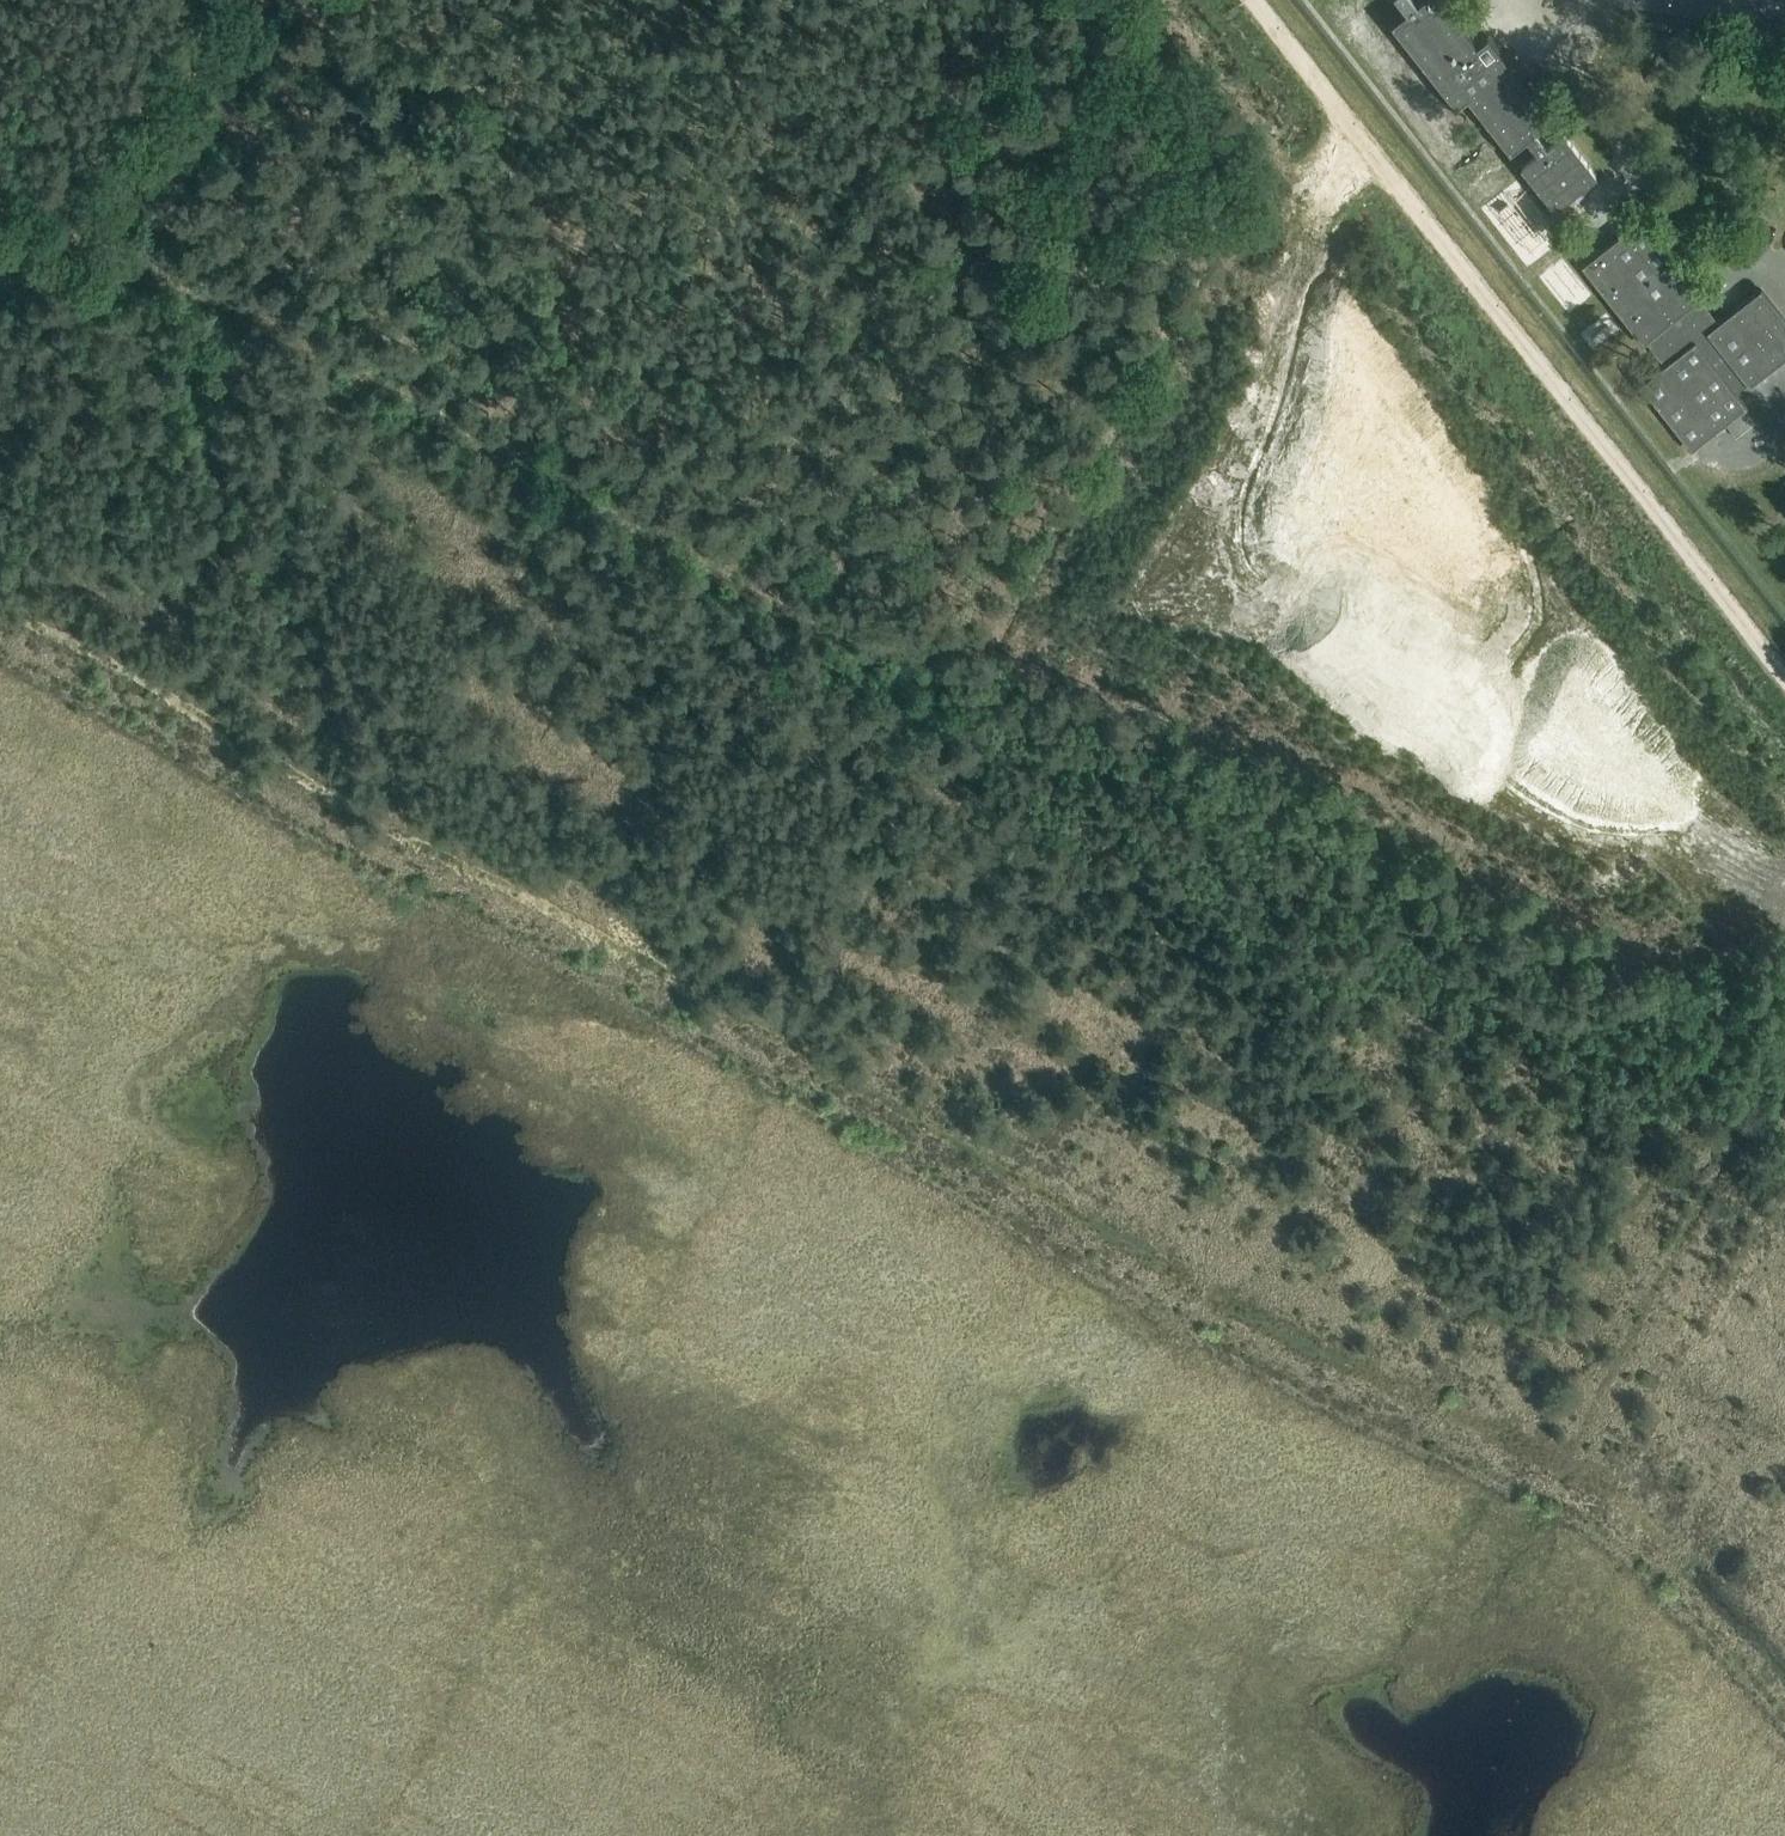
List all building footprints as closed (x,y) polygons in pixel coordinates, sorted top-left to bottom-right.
[(1475,46),(1439,0),(1424,0),(1418,5),(1414,0),(1397,0),(1407,13),(1391,26),(1455,108),(1467,100),(1509,154),(1526,141),(1538,156),(1521,169),(1553,210),(1595,178),(1562,136),(1546,149),(1534,135),(1551,121),(1486,38),(1475,46)] [(1703,298),(1641,220),(1581,267),(1642,345),(1646,342),(1664,366),(1639,385),(1691,450),(1745,409),(1734,394),(1747,385),(1749,387),(1784,359),(1784,322),(1760,291),(1718,324),(1700,300),(1703,298)]
